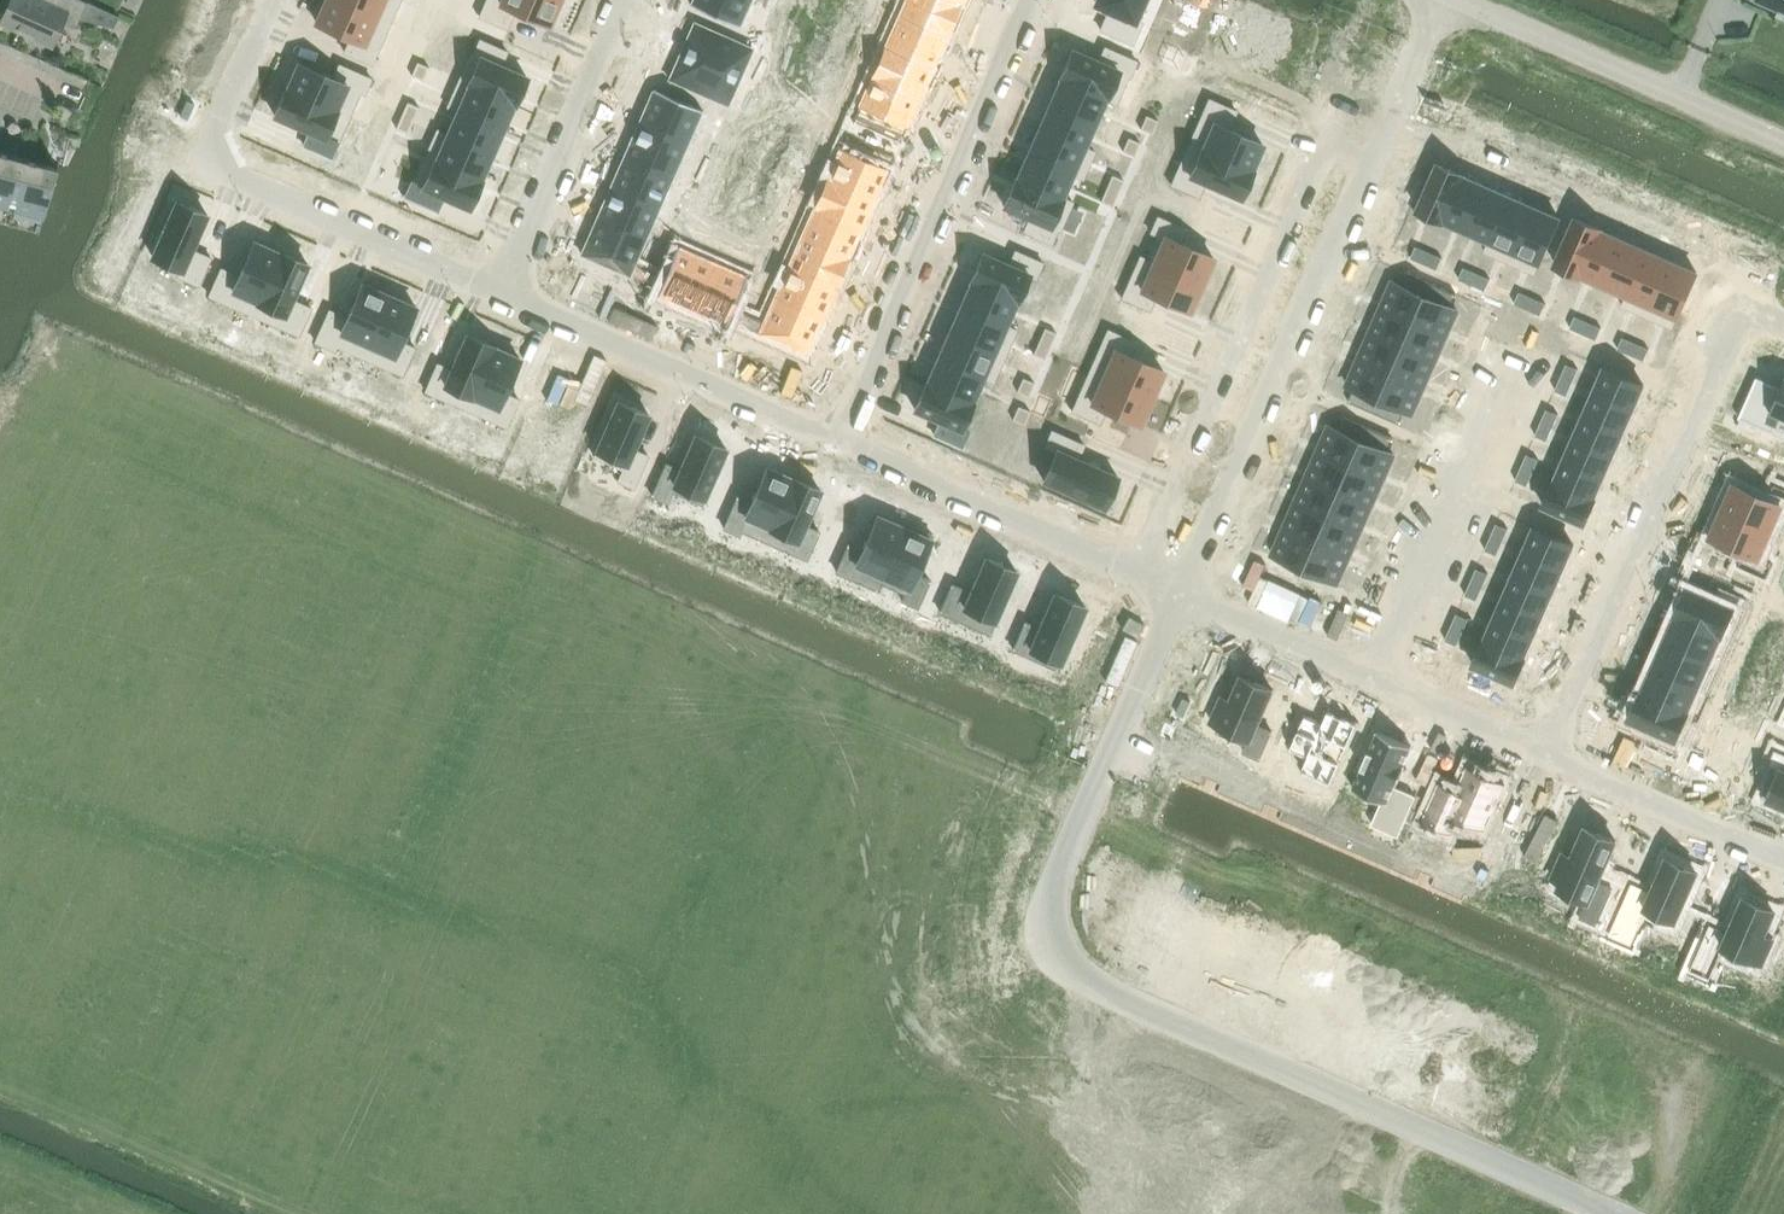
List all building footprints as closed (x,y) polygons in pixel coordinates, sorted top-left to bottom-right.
[(3,25),(54,49),(64,25),(78,31),(89,5),(77,0),(49,0),(47,5),(35,0),(14,0),(3,25)] [(317,23),(351,38),(345,52),(372,64),(390,23),(337,0),(326,0),(317,23)] [(390,23),(401,0),(337,0),(390,23)] [(480,16),(507,28),(516,10),(550,25),(561,0),(487,0),(480,16)] [(691,5),(740,26),(741,25),(740,25),(750,0),(694,0),(692,4),(691,3),(691,5)] [(900,14),(947,35),(961,3),(953,0),(906,0),(900,14)] [(1097,4),(1109,10),(1101,30),(1133,44),(1143,22),(1135,19),(1143,0),(1098,0),(1097,4)] [(1242,56),(1257,63),(1257,64),(1299,83),(1325,23),(1283,4),(1282,6),(1270,0),(1250,0),(1243,16),(1258,22),(1242,56)] [(1783,9),(1781,13),(1782,13),(1783,12),(1783,13),(1783,0),(1762,0),(1783,9)] [(900,14),(886,46),(933,67),(947,35),(900,14)] [(120,19),(112,15),(106,28),(115,32),(120,19)] [(695,22),(670,80),(672,80),(728,105),(753,48),(697,24),(697,23),(695,22)] [(472,52),(460,79),(515,104),(527,77),(502,66),(508,52),(480,39),(474,53),(472,52)] [(886,46),(872,78),(919,99),(933,67),(886,46)] [(1073,50),(1062,78),(1106,98),(1106,99),(1116,104),(1128,76),(1130,77),(1137,61),(1105,47),(1099,61),(1073,50)] [(418,62),(412,76),(424,81),(430,67),(418,62)] [(288,88),(287,90),(350,117),(361,92),(365,94),(372,79),(340,64),(334,79),(299,63),(288,89),(288,88)] [(859,105),(858,107),(859,107),(869,112),(878,116),(887,119),(896,123),(906,128),(907,128),(908,127),(907,126),(919,99),(872,78),(860,106),(859,105)] [(1061,78),(1050,103),(1095,123),(1106,99),(1106,98),(1062,78),(1061,78)] [(460,79),(448,106),(458,111),(459,110),(504,129),(515,104),(460,79)] [(654,90),(640,122),(688,143),(701,111),(702,112),(703,110),(654,88),(653,90),(654,90)] [(287,90),(275,116),(310,132),(304,146),(332,158),(350,117),(287,90)] [(1209,99),(1189,144),(1252,171),(1252,170),(1263,144),(1229,129),(1237,111),(1209,99)] [(408,102),(402,115),(414,120),(420,107),(408,102)] [(1050,103),(1039,128),(1084,148),(1084,147),(1095,123),(1050,103)] [(859,107),(853,121),(854,121),(855,121),(864,125),(869,112),(859,107)] [(448,134),(448,135),(492,155),(504,129),(459,110),(458,111),(448,134)] [(869,112),(864,125),(873,129),(878,116),(869,112)] [(402,115),(396,128),(408,134),(414,120),(402,115)] [(1147,115),(1140,131),(1152,136),(1158,120),(1147,115)] [(878,116),(873,129),(882,133),(887,119),(878,116)] [(887,119),(882,133),(890,136),(896,123),(887,119)] [(640,122),(624,158),(672,179),(688,143),(640,122)] [(896,123),(890,136),(899,140),(899,141),(901,141),(906,128),(896,123)] [(1039,128),(1028,154),(1073,173),(1072,174),(1083,179),(1095,152),(1084,147),(1084,148),(1039,128)] [(438,129),(426,156),(482,181),(482,180),(481,180),(492,155),(448,135),(448,134),(438,129)] [(847,134),(841,148),(851,152),(857,139),(848,135),(847,134)] [(1129,138),(1122,153),(1134,158),(1141,143),(1129,138)] [(857,139),(851,152),(860,156),(866,143),(857,139)] [(866,143),(860,156),(869,160),(875,147),(866,143)] [(1189,144),(1171,184),(1199,197),(1205,182),(1240,198),(1252,171),(1189,144)] [(840,149),(828,176),(876,197),(888,170),(889,170),(890,169),(889,169),(878,164),(869,160),(860,156),(851,152),(841,148),(840,147),(840,149)] [(875,147),(869,160),(878,164),(884,151),(875,147)] [(884,151),(878,164),(889,169),(895,155),(893,154),(893,155),(884,151)] [(1,153),(0,158),(0,202),(17,207),(30,160),(1,153)] [(1028,154),(1017,179),(1062,199),(1062,197),(1072,174),(1073,173),(1028,154)] [(413,181),(406,197),(438,211),(444,197),(470,208),(482,181),(426,156),(415,182),(413,181)] [(624,158),(610,189),(658,210),(672,179),(624,158)] [(46,215),(58,168),(30,160),(17,207),(46,215)] [(1438,164),(1416,214),(1442,226),(1445,221),(1444,220),(1463,175),(1438,164)] [(1112,175),(1107,188),(1118,193),(1124,180),(1112,175)] [(1463,175),(1444,220),(1445,221),(1467,231),(1487,186),(1464,176),(1465,175),(1463,175)] [(828,176),(814,208),(862,229),(876,197),(828,176)] [(1017,179),(1004,206),(1030,218),(1024,232),(1051,244),(1058,230),(1060,231),(1073,202),(1062,197),(1062,199),(1017,179)] [(1487,186),(1467,231),(1490,241),(1491,241),(1511,196),(1487,186)] [(1107,188),(1101,201),(1113,206),(1118,193),(1107,188)] [(610,189),(598,217),(645,238),(658,210),(610,189)] [(1490,241),(1485,251),(1510,262),(1535,207),(1511,196),(1491,241),(1490,241)] [(159,230),(151,249),(155,251),(153,257),(182,270),(179,277),(199,286),(211,258),(193,250),(208,215),(177,202),(164,232),(159,230)] [(1535,207),(1510,262),(1535,273),(1560,218),(1535,207)] [(814,208),(802,236),(850,257),(862,229),(814,208)] [(1140,256),(1140,257),(1202,284),(1214,258),(1179,243),(1186,228),(1158,216),(1151,232),(1158,235),(1148,259),(1140,256)] [(598,217),(582,254),(645,282),(650,271),(634,264),(645,238),(598,217)] [(1576,218),(1556,264),(1581,275),(1601,229),(1576,218)] [(1601,229),(1581,275),(1582,275),(1605,285),(1625,240),(1602,230),(1601,229)] [(802,236),(788,268),(836,289),(850,257),(802,236)] [(1625,240),(1605,285),(1628,295),(1629,295),(1648,250),(1625,240)] [(222,268),(209,296),(254,316),(282,253),(281,253),(255,242),(240,276),(222,268)] [(650,271),(645,282),(659,289),(656,295),(658,296),(658,295),(694,311),(715,263),(679,247),(680,246),(678,246),(664,278),(650,271)] [(1416,246),(1411,258),(1424,263),(1430,252),(1416,246)] [(984,253),(972,281),(1017,301),(1029,275),(1036,278),(1043,262),(1016,250),(1009,264),(984,253)] [(1628,295),(1623,305),(1648,316),(1672,261),(1648,250),(1629,295),(1628,295)] [(1430,252),(1424,263),(1438,269),(1443,257),(1430,252)] [(282,253),(254,316),(299,336),(312,308),(293,300),(308,265),(282,253)] [(1140,257),(1122,298),(1150,310),(1156,296),(1190,311),(1202,284),(1140,257)] [(1672,261),(1648,316),(1673,327),(1697,272),(1672,261)] [(715,263),(694,311),(725,325),(725,326),(726,326),(729,320),(745,327),(750,316),(734,308),(748,277),(747,276),(746,277),(715,263)] [(1464,267),(1459,279),(1472,284),(1477,273),(1464,267)] [(788,268),(776,295),(823,316),(836,289),(788,268)] [(1406,271),(1400,284),(1409,288),(1414,275),(1406,271)] [(1477,273),(1472,284),(1485,290),(1491,278),(1477,273)] [(1414,275),(1409,288),(1417,292),(1423,278),(1414,275)] [(1423,278),(1417,292),(1426,296),(1431,282),(1423,278)] [(972,281),(961,306),(1006,326),(1006,325),(1017,301),(972,281)] [(1393,281),(1381,308),(1414,322),(1426,296),(1417,292),(1409,288),(1400,284),(1393,281)] [(1431,282),(1426,296),(1434,299),(1440,286),(1431,282)] [(330,310),(315,342),(335,351),(337,346),(363,357),(390,295),(363,284),(348,318),(330,310)] [(1440,286),(1434,299),(1443,303),(1448,290),(1440,286)] [(1448,290),(1443,303),(1451,307),(1457,293),(1448,290)] [(1520,291),(1515,303),(1528,309),(1533,297),(1520,291)] [(390,295),(363,357),(403,375),(415,347),(401,341),(416,307),(390,295)] [(750,316),(745,327),(807,354),(823,316),(776,295),(764,322),(750,316)] [(1426,296),(1414,322),(1446,336),(1458,310),(1451,307),(1443,303),(1434,299),(1426,296)] [(1533,297),(1528,309),(1541,315),(1546,303),(1533,297)] [(961,306),(950,331),(1005,356),(1017,329),(1006,325),(1006,326),(961,306)] [(1381,308),(1370,333),(1403,347),(1414,322),(1381,308)] [(1576,316),(1570,328),(1584,333),(1589,322),(1576,316)] [(1414,322),(1403,347),(1435,361),(1446,336),(1414,322)] [(1589,322),(1584,333),(1597,339),(1602,327),(1589,322)] [(1045,328),(1039,341),(1051,346),(1057,333),(1045,328)] [(1108,329),(1090,370),(1152,397),(1164,371),(1130,356),(1136,342),(1108,329)] [(950,331),(939,357),(984,376),(983,377),(994,382),(1005,356),(950,331)] [(1370,333),(1359,358),(1392,372),(1403,347),(1370,333)] [(438,363),(426,391),(466,409),(494,346),(467,335),(452,370),(438,363)] [(1623,337),(1618,349),(1631,354),(1636,343),(1623,337)] [(1039,341),(1034,354),(1045,359),(1051,346),(1039,341)] [(1636,343),(1631,354),(1644,360),(1649,348),(1636,343)] [(494,346),(466,409),(507,427),(519,399),(505,393),(520,359),(495,347),(494,346)] [(1403,347),(1392,372),(1424,387),(1435,361),(1403,347)] [(939,357),(928,382),(972,402),(983,377),(984,376),(939,357)] [(1359,358),(1348,384),(1355,388),(1363,391),(1372,395),(1380,399),(1392,372),(1359,358)] [(1567,364),(1561,377),(1573,382),(1579,369),(1567,364)] [(1605,368),(1595,391),(1634,409),(1644,385),(1605,368)] [(1090,370),(1072,411),(1100,423),(1106,409),(1141,424),(1152,397),(1090,370)] [(1392,372),(1380,399),(1389,402),(1397,406),(1406,410),(1413,413),(1424,387),(1392,372)] [(1024,376),(1017,391),(1029,396),(1036,381),(1024,376)] [(1561,377),(1555,390),(1567,395),(1573,382),(1561,377)] [(1739,417),(1773,432),(1780,415),(1783,417),(1783,381),(1781,387),(1757,377),(1739,417)] [(927,382),(915,409),(941,421),(934,435),(962,447),(969,431),(961,428),(973,402),(972,402),(928,382),(927,382)] [(1355,388),(1349,401),(1357,405),(1363,391),(1355,388)] [(1363,391),(1357,405),(1366,408),(1372,395),(1363,391)] [(1595,391),(1585,414),(1624,431),(1634,409),(1595,391)] [(1372,395),(1366,408),(1374,412),(1380,399),(1372,395)] [(1380,399),(1374,412),(1383,416),(1389,402),(1380,399)] [(618,401),(594,456),(623,469),(618,481),(634,488),(648,456),(634,449),(649,415),(618,401)] [(1389,402),(1383,416),(1391,420),(1397,406),(1389,402)] [(1019,404),(1013,419),(1024,425),(1031,409),(1019,404)] [(1397,406),(1391,420),(1400,423),(1406,410),(1397,406)] [(1547,409),(1541,422),(1553,427),(1559,414),(1547,409)] [(1585,414),(1575,436),(1614,454),(1624,431),(1585,414)] [(1342,415),(1336,429),(1345,432),(1351,419),(1342,415)] [(1351,419),(1345,432),(1353,436),(1359,423),(1351,419)] [(1541,422),(1536,435),(1547,440),(1553,427),(1541,422)] [(1359,423),(1353,436),(1362,440),(1368,426),(1359,423)] [(1329,425),(1318,452),(1350,466),(1362,440),(1353,436),(1345,432),(1336,429),(1329,425)] [(1368,426),(1362,440),(1370,443),(1376,430),(1368,426)] [(1057,451),(1044,480),(1104,507),(1118,476),(1078,459),(1084,445),(1052,430),(1045,446),(1057,451)] [(1376,430),(1370,443),(1379,447),(1385,434),(1376,430)] [(1385,434),(1379,447),(1387,451),(1393,438),(1385,434)] [(666,464),(652,496),(668,503),(673,491),(702,504),(727,449),(696,435),(681,470),(666,464)] [(1575,436),(1565,459),(1604,476),(1614,454),(1575,436)] [(1362,440),(1350,466),(1383,481),(1394,454),(1387,451),(1379,447),(1370,443),(1362,440)] [(1318,452),(1307,477),(1339,491),(1350,466),(1318,452)] [(1527,454),(1522,467),(1533,472),(1539,459),(1527,454)] [(1555,480),(1554,481),(1595,499),(1596,498),(1595,498),(1604,476),(1565,459),(1555,480)] [(1350,466),(1339,491),(1372,506),(1383,481),(1350,466)] [(738,495),(724,528),(739,535),(741,530),(766,541),(794,479),(793,478),(793,479),(767,467),(752,502),(738,495)] [(1522,467),(1516,480),(1527,485),(1533,472),(1522,467)] [(1307,477),(1296,502),(1328,517),(1339,491),(1307,477)] [(794,479),(766,541),(807,559),(819,531),(805,525),(821,490),(794,479)] [(1554,481),(1544,505),(1585,523),(1595,499),(1554,481)] [(1722,510),(1777,534),(1783,519),(1783,488),(1775,484),(1768,498),(1734,483),(1722,510)] [(1339,491),(1328,517),(1361,531),(1372,506),(1339,491)] [(1296,502),(1285,527),(1317,542),(1328,517),(1296,502)] [(1722,510),(1711,536),(1745,552),(1739,566),(1766,578),(1773,562),(1766,559),(1777,534),(1722,510)] [(849,544),(836,572),(878,590),(881,583),(880,582),(905,527),(878,516),(863,550),(849,544)] [(1328,517),(1317,542),(1350,556),(1361,531),(1328,517)] [(1497,523),(1491,536),(1503,541),(1509,528),(1497,523)] [(905,527),(880,582),(881,583),(905,593),(902,601),(918,607),(930,580),(916,573),(933,535),(913,526),(911,530),(905,527)] [(1285,527),(1273,554),(1306,568),(1317,542),(1285,527)] [(1535,527),(1524,551),(1564,568),(1574,544),(1535,527)] [(1491,536),(1485,549),(1497,554),(1503,541),(1491,536)] [(1317,542),(1306,568),(1338,582),(1350,556),(1317,542)] [(1524,551),(1514,573),(1554,591),(1564,568),(1524,551)] [(952,584),(940,612),(989,634),(1017,571),(986,558),(971,592),(952,584)] [(1477,568),(1471,581),(1483,586),(1489,573),(1477,568)] [(1514,573),(1505,596),(1544,613),(1554,591),(1514,573)] [(1471,581),(1466,594),(1477,599),(1483,586),(1471,581)] [(1688,588),(1676,615),(1731,640),(1732,640),(1743,613),(1741,612),(1747,597),(1719,585),(1713,599),(1688,588)] [(1025,622),(1013,649),(1058,669),(1086,607),(1055,593),(1039,628),(1025,622)] [(1505,596),(1495,618),(1534,636),(1544,613),(1505,596)] [(1457,613),(1451,626),(1463,631),(1469,618),(1457,613)] [(1676,616),(1665,641),(1720,665),(1731,640),(1676,615),(1676,616)] [(1485,640),(1484,641),(1525,659),(1525,657),(1524,657),(1534,636),(1495,618),(1485,640)] [(1451,626),(1446,639),(1457,644),(1463,631),(1451,626)] [(1484,641),(1474,664),(1514,682),(1525,659),(1484,641)] [(1665,641),(1654,667),(1698,686),(1698,687),(1709,692),(1709,691),(1720,665),(1665,641)] [(1642,692),(1687,712),(1688,710),(1698,687),(1698,686),(1654,667),(1643,692),(1642,692)] [(1223,697),(1212,721),(1221,725),(1218,731),(1247,744),(1244,751),(1260,758),(1272,730),(1258,724),(1273,690),(1242,676),(1231,701),(1223,697)] [(1642,692),(1630,719),(1656,730),(1649,745),(1677,757),(1683,743),(1686,744),(1698,717),(1699,715),(1688,710),(1687,712),(1642,692)] [(1305,714),(1289,749),(1307,757),(1301,770),(1332,784),(1359,722),(1328,709),(1322,722),(1305,714)] [(1379,731),(1354,788),(1383,801),(1373,824),(1399,835),(1416,796),(1394,786),(1396,783),(1398,784),(1406,766),(1403,765),(1412,746),(1379,731)] [(1762,797),(1783,806),(1783,753),(1775,749),(1768,765),(1775,768),(1762,797)] [(1441,782),(1423,822),(1450,833),(1457,818),(1483,830),(1504,781),(1469,766),(1458,790),(1441,782)] [(1568,834),(1557,857),(1566,861),(1564,867),(1593,880),(1590,887),(1607,894),(1619,867),(1605,861),(1619,829),(1587,814),(1576,838),(1568,834)] [(1640,871),(1628,898),(1645,905),(1647,899),(1677,912),(1700,859),(1668,845),(1654,877),(1640,871)] [(1718,910),(1706,937),(1722,944),(1725,938),(1755,951),(1757,945),(1766,949),(1776,925),(1767,921),(1777,898),(1745,884),(1731,916),(1718,910)]
